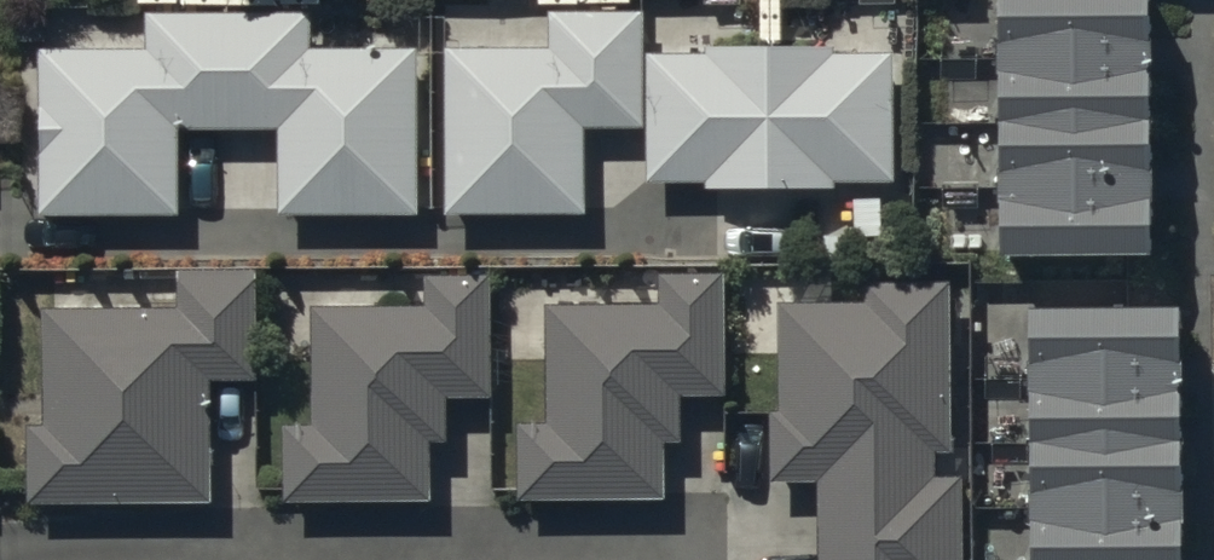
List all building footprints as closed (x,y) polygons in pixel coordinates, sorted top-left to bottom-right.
[(412,196),(411,35),(308,36),(308,0),(142,0),(142,32),(34,32),(35,201),(178,200),(177,114),(276,114),(276,197),(412,196)] [(581,197),(581,113),(639,113),(639,0),(545,0),(545,28),(441,28),(441,197),(581,197)] [(1001,57),(1001,118),(1002,180),(1002,248),(1148,248),(1147,0),(1001,0),(1001,57)] [(709,38),(642,39),(643,168),(701,167),(701,174),(831,174),(831,167),(889,166),(888,36),(830,37),(830,31),(709,31),(709,38)] [(176,291),(39,292),(40,408),(24,408),(25,487),(209,485),(208,364),(254,364),(253,257),(175,258),(176,291)] [(423,288),(310,289),(311,406),(278,406),(278,482),(427,481),(427,424),(444,424),(444,377),(485,376),(484,258),(422,258),(423,288)] [(658,291),(546,292),(547,408),(513,409),(514,485),(663,484),(663,427),(680,426),(679,380),(721,379),(720,261),(658,261),(658,291)] [(775,285),(777,393),(768,393),(769,465),(813,465),(814,559),(960,559),(958,457),(933,458),(933,433),(946,433),(944,265),(860,266),(860,284),(775,285)] [(1030,308),(1030,373),(1030,438),(1030,498),(1031,559),(1176,559),(1176,307),(1030,308)]
